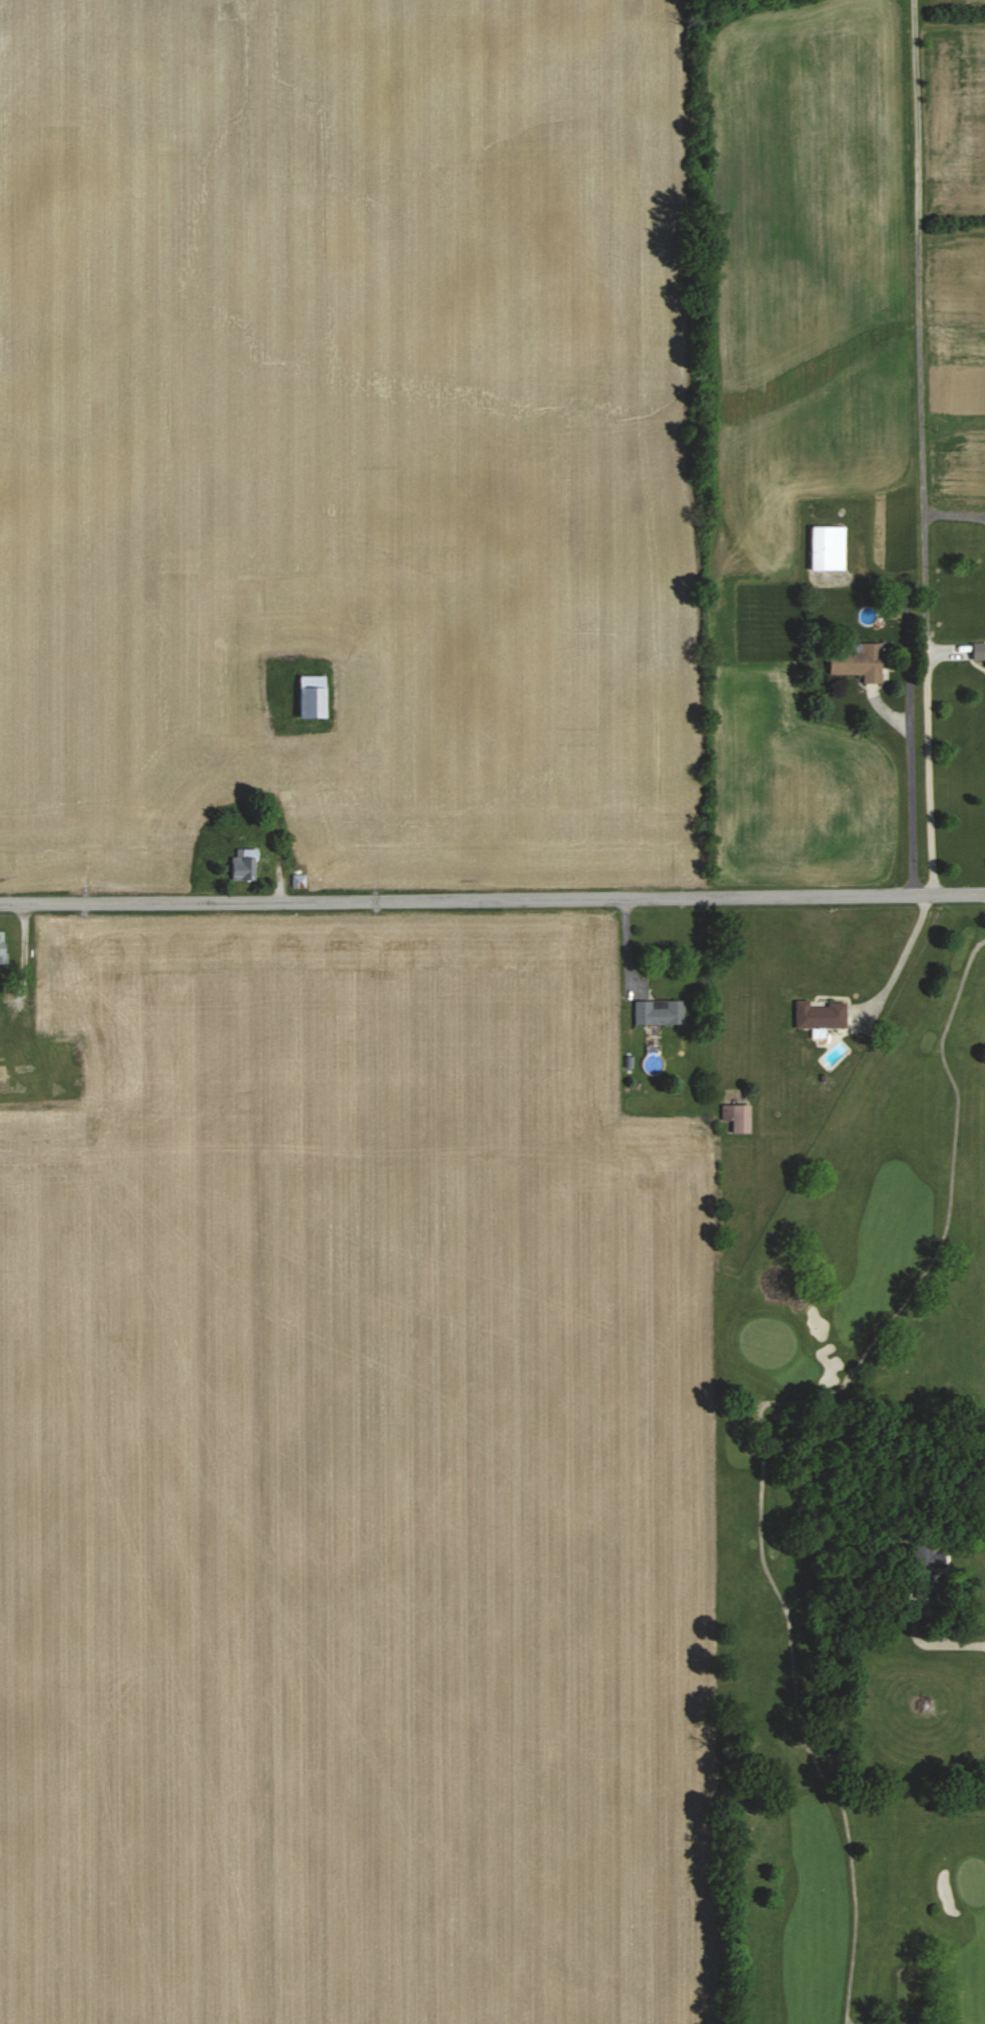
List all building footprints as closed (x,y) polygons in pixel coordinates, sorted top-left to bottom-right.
[(811,571),(846,571),(846,527),(811,527),(811,571)] [(973,642),(973,660),(984,660),(984,642),(973,642)] [(882,683),(881,643),(862,643),(862,651),(829,651),(829,675),(863,674),(863,683),(882,683)] [(300,718),(327,718),(327,676),(300,676),(300,718)] [(257,849),(233,849),(233,881),(257,881),(257,849)] [(635,1001),(635,1024),(685,1024),(685,1001),(635,1001)] [(847,1027),(847,1004),(811,1004),(811,1001),(796,1001),(796,1027),(847,1027)] [(725,1105),(725,1133),(752,1133),(752,1105),(725,1105)] [(916,1599),(935,1598),(934,1567),(947,1567),(946,1553),(935,1553),(935,1543),(916,1543),(916,1599)]
